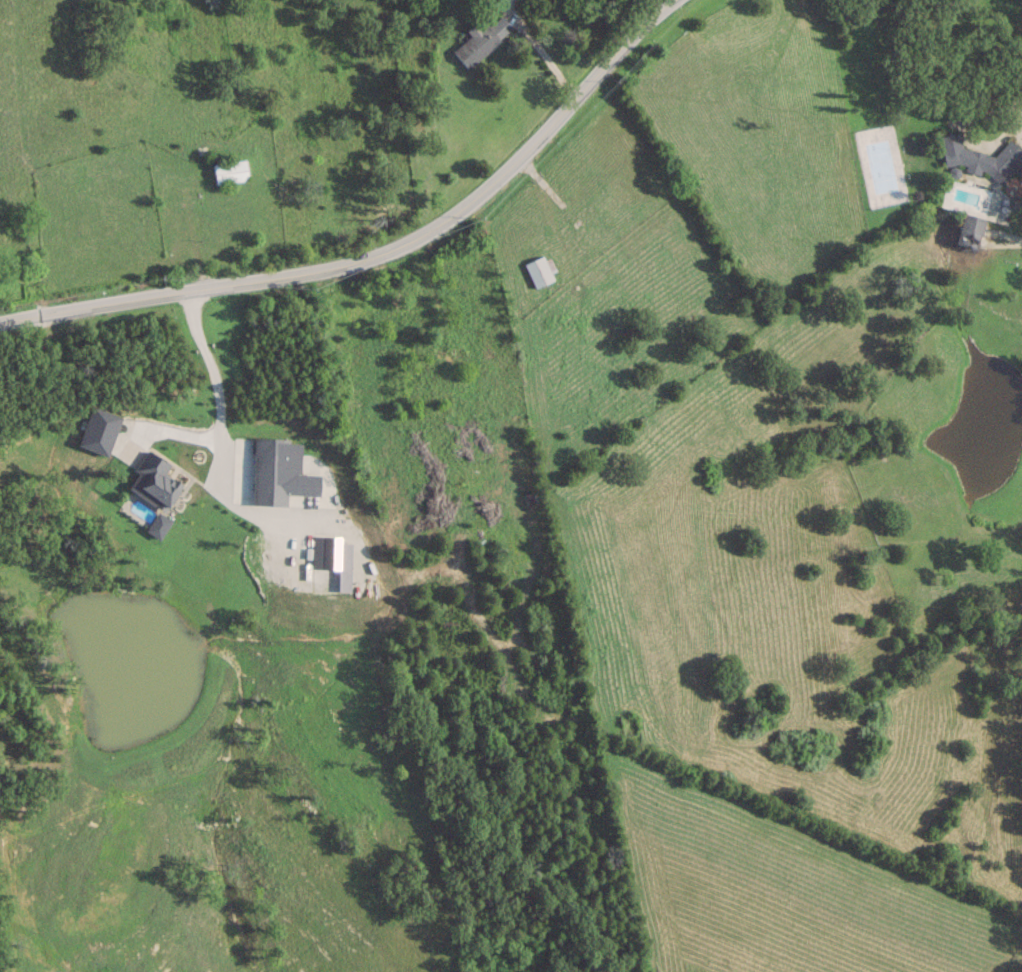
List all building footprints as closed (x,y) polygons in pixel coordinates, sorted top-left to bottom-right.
[(514,30),(501,14),(482,29),(477,21),(465,31),(469,36),(451,51),(466,69),(514,30)] [(960,164),(972,173),(982,171),(1000,185),(1012,169),(1021,177),(1021,167),(1020,150),(1007,140),(996,156),(989,157),(980,150),(969,152),(961,146),(959,133),(939,136),(942,166),(960,164)] [(247,181),(245,161),(211,164),(212,184),(247,181)] [(952,244),(973,250),(983,219),(961,213),(952,244)] [(532,287),(552,278),(541,254),(522,262),(532,287)]
